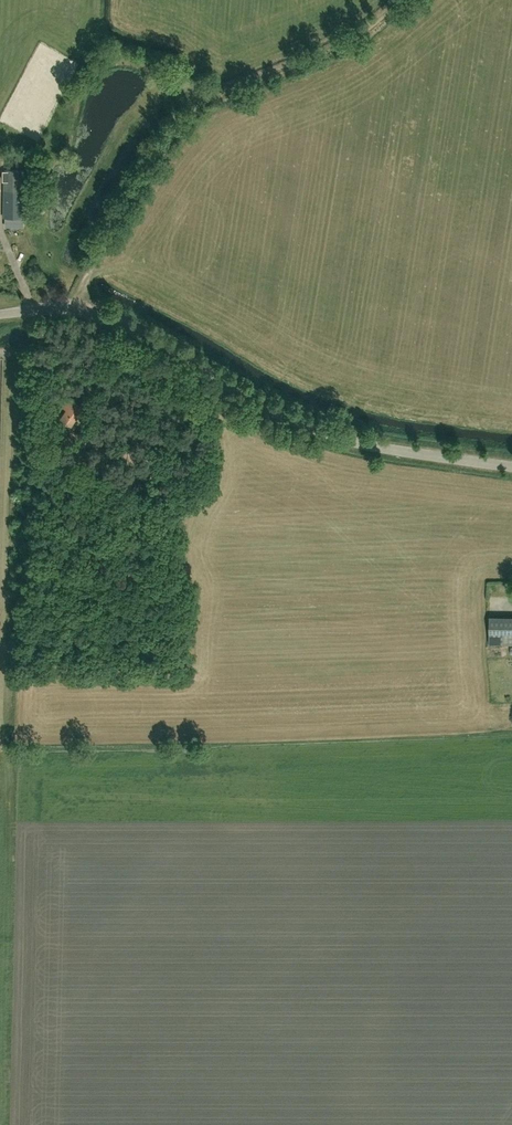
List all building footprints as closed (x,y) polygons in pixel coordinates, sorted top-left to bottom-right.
[(3,180),(3,211),(5,211),(5,217),(22,217),(22,169),(3,169),(3,171),(2,171),(2,180),(3,180)] [(85,409),(69,398),(62,407),(66,409),(60,418),(71,425),(79,413),(81,415),(85,409)] [(511,644),(511,617),(491,617),(490,644),(511,644)]
